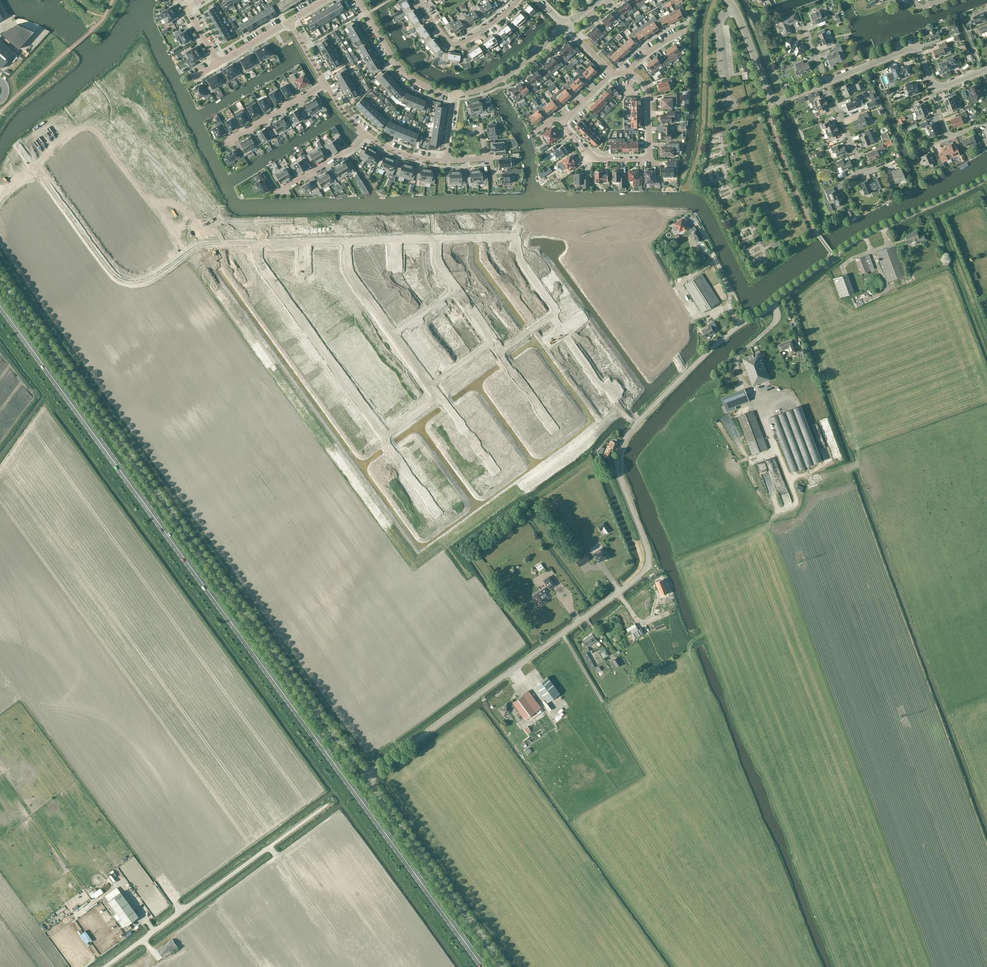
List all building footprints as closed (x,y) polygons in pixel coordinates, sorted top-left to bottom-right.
[(231,0),(224,0),(225,1),(222,2),(225,8),(228,6),(229,8),(234,5),(231,0)] [(277,4),(281,11),(300,0),(283,0),(277,4)] [(398,3),(397,3),(396,4),(397,4),(398,6),(398,7),(400,8),(401,9),(402,9),(404,12),(410,8),(408,6),(410,4),(409,3),(410,3),(410,2),(409,1),(409,0),(400,0),(397,2),(398,3)] [(484,4),(489,12),(493,9),(490,4),(493,2),(491,0),(485,0),(486,2),(484,4)] [(641,7),(646,4),(644,2),(643,0),(637,0),(638,2),(635,3),(638,9),(641,7)] [(340,1),(335,4),(340,12),(341,15),(347,11),(346,9),(348,8),(344,2),(341,4),(340,1)] [(622,4),(628,12),(630,15),(637,10),(633,4),(631,6),(627,1),(625,3),(625,2),(622,4)] [(525,9),(523,12),(528,17),(530,15),(531,14),(533,14),(534,13),(535,13),(536,12),(537,10),(536,9),(534,8),(532,8),(527,2),(526,3),(527,3),(526,4),(525,5),(525,6),(523,8),(525,9)] [(205,13),(204,13),(206,16),(207,16),(209,19),(217,13),(215,9),(217,8),(214,4),(212,5),(213,7),(205,12),(205,13)] [(330,7),(335,15),(340,12),(335,4),(330,7)] [(489,12),(484,4),(479,7),(478,4),(475,6),(478,11),(481,10),(484,15),(489,12)] [(628,12),(622,4),(620,6),(618,8),(622,13),(619,14),(623,20),(625,18),(624,15),(628,12)] [(679,9),(675,11),(679,19),(684,17),(681,11),(684,10),(681,4),(678,6),(679,9)] [(274,8),(272,5),(267,8),(272,16),(277,13),(275,11),(278,9),(276,6),(274,8)] [(166,10),(164,8),(159,11),(163,18),(174,12),(174,11),(173,10),(174,10),(172,6),(166,10)] [(478,11),(475,6),(472,8),(474,10),(469,13),(474,21),(479,18),(476,13),(478,11)] [(330,7),(325,9),(330,18),(335,15),(330,7)] [(272,16),(267,8),(262,11),(267,19),(272,16)] [(405,15),(409,20),(418,14),(417,13),(416,12),(415,11),(414,10),(412,11),(410,8),(404,12),(406,15),(405,15)] [(321,12),(326,21),(330,18),(325,9),(321,12)] [(209,19),(208,19),(210,22),(211,22),(212,24),(221,19),(218,15),(220,14),(220,15),(222,13),(221,11),(217,13),(209,19)] [(267,19),(262,11),(258,14),(263,22),(267,19)] [(679,19),(675,11),(670,13),(674,22),(679,19)] [(818,23),(828,19),(826,14),(822,16),(820,11),(811,14),(814,21),(817,20),(818,23)] [(972,17),(976,25),(986,21),(986,11),(972,17)] [(166,27),(172,23),(173,23),(171,20),(177,17),(175,12),(174,12),(163,18),(166,23),(164,24),(166,27)] [(316,15),(321,23),(322,26),(327,23),(326,21),(321,12),(316,15)] [(459,13),(460,15),(464,20),(466,19),(469,24),(474,21),(469,13),(467,15),(465,12),(463,13),(462,12),(459,13)] [(514,15),(522,23),(523,25),(523,24),(524,23),(525,21),(525,20),(526,19),(528,17),(523,12),(521,14),(519,12),(518,13),(517,13),(516,14),(515,15),(514,15)] [(606,16),(613,24),(615,26),(621,21),(617,16),(615,18),(611,13),(609,15),(609,14),(606,16)] [(674,22),(670,13),(665,16),(669,24),(674,22)] [(778,20),(780,24),(776,25),(779,32),(782,31),(785,36),(792,33),(789,25),(799,21),(796,13),(778,20)] [(263,22),(258,14),(253,16),(258,24),(263,22)] [(418,14),(409,20),(412,25),(414,27),(420,23),(418,21),(420,19),(419,18),(419,17),(419,16),(418,15),(418,14)] [(312,18),(317,26),(321,23),(316,15),(312,18)] [(464,20),(460,15),(457,17),(459,20),(455,22),(460,30),(464,27),(461,22),(464,20)] [(512,22),(510,24),(515,29),(517,27),(522,23),(514,15),(513,16),(513,17),(512,18),(511,20),(512,22)] [(258,24),(253,16),(249,19),(253,27),(258,24)] [(613,24),(606,16),(604,18),(604,19),(602,20),(606,25),(604,27),(608,32),(611,30),(609,27),(613,24)] [(669,24),(665,16),(660,18),(660,19),(657,20),(658,22),(661,21),(664,27),(669,24)] [(212,24),(211,25),(213,28),(214,28),(216,30),(225,25),(224,25),(222,21),(223,20),(226,19),(224,17),(221,19),(212,24)] [(310,30),(312,32),(318,28),(317,26),(312,18),(307,21),(308,23),(305,25),(309,31),(310,30)] [(652,18),(648,21),(655,32),(659,29),(656,24),(658,22),(657,20),(654,22),(652,18)] [(253,27),(249,19),(244,22),(249,30),(253,27)] [(453,20),(448,22),(446,24),(449,30),(452,28),(455,33),(460,30),(455,22),(453,20)] [(358,27),(355,22),(353,24),(351,21),(345,24),(350,32),(358,27)] [(655,32),(648,21),(643,24),(650,35),(655,32)] [(23,22),(2,34),(25,54),(40,38),(23,22)] [(249,30),(244,22),(239,25),(241,27),(238,29),(240,32),(243,31),(244,33),(249,30)] [(226,27),(227,26),(229,25),(228,23),(224,25),(225,25),(216,30),(215,31),(217,34),(218,34),(219,36),(228,31),(226,27)] [(415,30),(416,31),(416,32),(416,34),(417,36),(428,28),(427,28),(427,27),(426,27),(425,26),(423,24),(422,26),(420,23),(414,27),(416,30),(415,30)] [(515,29),(510,24),(508,26),(506,24),(504,25),(503,25),(502,26),(501,27),(501,26),(508,35),(512,31),(515,29)] [(650,35),(643,24),(638,27),(646,38),(650,35)] [(982,27),(978,28),(980,34),(986,31),(986,25),(982,27)] [(498,33),(496,35),(501,41),(503,39),(504,39),(507,38),(509,37),(508,35),(501,26),(501,27),(500,27),(500,28),(499,28),(499,29),(499,30),(497,31),(498,33)] [(594,28),(592,30),(599,37),(602,33),(604,35),(607,33),(602,28),(600,31),(596,26),(594,28)] [(353,36),(361,31),(358,27),(350,32),(353,36)] [(646,38),(638,27),(634,31),(631,33),(635,38),(638,36),(641,41),(646,38)] [(428,28),(417,36),(418,36),(419,37),(420,38),(422,39),(422,40),(423,39),(425,42),(430,38),(428,35),(430,34),(429,32),(429,31),(429,30),(428,29),(428,28)] [(228,31),(219,36),(218,37),(220,40),(221,40),(223,42),(232,37),(229,33),(230,32),(233,31),(231,29),(228,31)] [(929,29),(925,31),(927,35),(928,35),(931,41),(944,36),(942,29),(938,30),(935,32),(934,29),(930,31),(929,29)] [(176,36),(179,35),(182,40),(179,41),(181,45),(184,43),(185,43),(184,43),(185,44),(185,43),(191,40),(191,39),(186,31),(186,30),(184,31),(181,33),(180,30),(174,33),(176,36)] [(599,37),(592,30),(589,32),(590,32),(588,34),(592,39),(590,41),(597,47),(599,44),(597,43),(599,41),(597,39),(599,37)] [(819,34),(819,35),(823,45),(826,44),(827,46),(833,44),(832,41),(830,42),(826,32),(825,32),(824,30),(819,32),(819,33),(819,34)] [(355,41),(364,36),(361,31),(353,36),(355,41)] [(631,37),(627,41),(633,48),(637,45),(633,40),(635,38),(631,33),(629,35),(631,37)] [(501,41),(496,35),(494,37),(492,35),(491,36),(490,36),(489,36),(488,37),(487,37),(493,46),(495,48),(496,47),(497,45),(496,44),(498,43),(501,41)] [(327,36),(319,40),(320,43),(318,44),(320,49),(329,44),(331,43),(327,36)] [(367,41),(364,36),(355,41),(353,42),(356,47),(367,41)] [(484,44),(482,45),(486,51),(489,50),(493,46),(487,37),(487,38),(486,38),(486,39),(485,39),(485,40),(484,41),(483,42),(484,44)] [(426,45),(430,49),(439,42),(438,42),(437,41),(436,40),(435,40),(434,38),(432,40),(430,38),(425,42),(426,44),(426,45)] [(796,55),(804,52),(804,51),(805,50),(806,48),(805,46),(803,45),(801,46),(799,40),(794,43),(792,38),(785,41),(789,53),(795,51),(796,55)] [(2,68),(15,53),(0,40),(0,67),(2,68)] [(633,48),(627,41),(623,45),(629,52),(633,48)] [(370,47),(367,42),(359,47),(362,52),(370,47)] [(439,42),(430,49),(434,54),(437,57),(440,59),(444,52),(441,51),(440,49),(441,48),(440,46),(440,45),(440,44),(439,44),(439,43),(439,42)] [(936,58),(946,54),(945,49),(948,48),(946,42),(939,45),(940,48),(934,51),(936,58)] [(563,46),(570,53),(574,50),(578,53),(580,51),(576,46),(574,49),(568,43),(566,45),(566,44),(563,46)] [(329,44),(320,49),(323,54),(332,49),(329,44)] [(673,46),(671,47),(678,58),(679,57),(679,58),(682,56),(682,55),(685,53),(682,48),(679,49),(676,44),(673,46)] [(266,57),(265,57),(267,60),(274,55),(271,50),(268,51),(265,45),(260,48),(266,57)] [(472,47),(479,57),(483,53),(486,51),(482,45),(479,47),(478,45),(476,46),(475,46),(474,47),(473,47),(472,47)] [(629,52),(623,45),(618,48),(625,56),(629,52)] [(833,48),(834,52),(833,53),(834,53),(827,56),(831,66),(836,64),(835,63),(842,60),(838,51),(842,50),(840,45),(833,48)] [(567,62),(571,58),(573,56),(570,53),(563,46),(561,49),(562,49),(560,51),(564,55),(562,57),(567,62)] [(187,59),(198,52),(195,47),(189,50),(188,48),(181,52),(183,55),(184,54),(187,59)] [(373,51),(370,47),(362,52),(365,56),(373,51)] [(479,57),(472,47),(472,48),(471,49),(470,50),(470,51),(468,52),(469,54),(468,55),(465,55),(466,63),(470,62),(473,60),(474,60),(479,57)] [(678,58),(671,47),(669,49),(666,51),(670,56),(665,59),(669,64),(678,58)] [(266,57),(260,48),(255,51),(259,57),(256,58),(259,64),(262,62),(261,60),(265,57),(266,57)] [(625,56),(618,48),(614,52),(621,59),(625,56)] [(332,49),(323,54),(326,59),(334,54),(332,49)] [(365,63),(376,56),(373,51),(365,56),(362,58),(365,63)] [(444,52),(440,59),(437,63),(440,65),(441,64),(446,65),(447,61),(453,62),(455,51),(454,51),(453,51),(451,51),(451,52),(449,52),(448,54),(446,54),(444,52)] [(455,51),(453,62),(452,66),(458,67),(458,63),(459,63),(463,64),(464,69),(467,68),(466,63),(465,55),(462,56),(460,56),(460,53),(458,53),(457,52),(456,52),(455,51)] [(198,52),(187,59),(189,57),(191,60),(187,62),(188,63),(187,63),(189,67),(190,66),(190,67),(196,63),(195,61),(201,57),(198,52)] [(621,59),(614,52),(611,55),(608,53),(606,56),(610,60),(613,58),(617,63),(621,59)] [(245,57),(252,68),(259,64),(256,58),(253,60),(250,54),(246,57),(245,57)] [(334,54),(326,59),(329,63),(337,58),(334,54)] [(379,61),(376,56),(365,63),(368,67),(379,61)] [(950,70),(953,69),(952,65),(958,63),(955,56),(945,60),(946,61),(939,64),(941,70),(942,73),(950,70)] [(244,73),(252,68),(245,57),(240,60),(244,66),(241,67),(244,73)] [(332,68),(334,66),(336,69),(342,66),(340,63),(342,62),(339,57),(337,58),(329,63),(332,68)] [(551,58),(548,61),(557,70),(564,65),(559,60),(557,62),(553,57),(551,59),(551,58)] [(652,60),(658,68),(662,65),(664,68),(669,64),(665,59),(660,62),(657,57),(655,59),(654,59),(652,60)] [(652,76),(655,74),(659,71),(658,68),(652,60),(650,62),(648,64),(651,69),(649,70),(652,76)] [(381,66),(379,61),(368,67),(371,72),(373,71),(375,73),(380,70),(379,67),(381,66)] [(557,70),(548,61),(546,63),(545,65),(549,69),(546,71),(551,76),(557,70)] [(591,61),(588,63),(587,65),(589,67),(587,69),(594,76),(596,74),(595,74),(597,72),(593,68),(595,65),(591,61)] [(795,64),(797,70),(796,71),(796,72),(797,74),(798,74),(799,74),(801,73),(811,70),(808,62),(804,64),(803,61),(795,64)] [(228,67),(235,79),(242,74),(239,69),(236,70),(232,64),(229,66),(230,66),(228,67)] [(912,73),(912,72),(913,72),(913,71),(913,70),(912,70),(912,69),(911,69),(910,69),(909,66),(904,68),(903,66),(902,66),(898,68),(897,64),(891,66),(893,72),(887,75),(890,83),(896,81),(896,80),(903,77),(902,75),(905,74),(905,76),(912,73)] [(235,79),(228,67),(228,68),(223,70),(227,76),(224,78),(227,83),(235,79)] [(343,67),(337,71),(339,73),(336,75),(339,80),(347,75),(343,67)] [(207,76),(219,71),(218,68),(199,76),(202,82),(205,81),(203,76),(206,74),(207,76)] [(585,71),(582,69),(578,73),(583,78),(585,76),(589,80),(591,78),(594,76),(587,69),(585,71)] [(380,83),(389,75),(386,71),(383,74),(381,71),(374,77),(380,83)] [(533,74),(539,82),(541,84),(548,79),(544,74),(541,76),(537,71),(535,72),(533,74)] [(572,79),(574,81),(581,88),(583,86),(585,84),(581,80),(583,78),(578,73),(572,79)] [(212,77),(219,88),(218,86),(222,83),(223,85),(226,84),(223,78),(220,80),(217,74),(212,77)] [(304,75),(296,79),(293,74),(288,78),(295,90),(298,87),(299,89),(308,83),(308,82),(309,82),(307,79),(306,79),(304,75)] [(539,82),(533,74),(530,76),(529,78),(532,83),(530,84),(535,91),(538,89),(536,87),(538,86),(536,83),(539,82)] [(347,75),(339,80),(341,85),(350,80),(347,75)] [(392,79),(389,75),(380,83),(383,87),(392,79)] [(219,88),(212,77),(207,80),(211,85),(208,87),(211,92),(219,88)] [(663,83),(658,84),(660,92),(671,89),(668,81),(672,80),(671,77),(662,80),(663,83)] [(396,83),(392,79),(383,87),(387,91),(396,83)] [(350,80),(341,85),(344,89),(353,84),(350,80)] [(581,88),(574,81),(570,85),(568,83),(566,85),(570,90),(572,87),(577,92),(579,90),(581,88)] [(858,90),(864,88),(861,82),(856,84),(858,90)] [(906,88),(910,96),(919,92),(916,85),(913,86),(912,82),(905,85),(907,88),(906,88)] [(400,87),(396,83),(387,91),(391,96),(393,94),(400,87)] [(516,86),(521,94),(523,97),(530,92),(525,85),(523,86),(521,83),(519,85),(518,84),(516,86)] [(208,100),(199,84),(191,89),(198,105),(208,100)] [(294,91),(291,85),(288,87),(287,84),(281,88),(287,98),(290,96),(290,95),(292,94),(291,92),(294,91)] [(353,84),(344,89),(347,94),(355,89),(353,84)] [(854,92),(852,86),(849,87),(848,84),(841,87),(844,96),(845,95),(845,97),(846,97),(850,96),(850,95),(849,94),(854,92)] [(566,85),(563,87),(559,90),(568,100),(570,98),(572,96),(568,91),(570,90),(566,85)] [(974,85),(971,86),(972,87),(970,88),(972,94),(970,95),(973,103),(978,101),(977,97),(981,95),(980,93),(981,93),(979,87),(978,88),(977,85),(975,86),(974,85)] [(519,96),(521,94),(516,86),(513,88),(514,88),(512,90),(515,95),(512,96),(516,102),(521,98),(519,96)] [(404,92),(400,87),(393,94),(399,101),(402,95),(401,94),(404,92)] [(355,89),(347,94),(350,99),(352,97),(354,100),(360,96),(358,94),(360,92),(357,88),(355,89)] [(620,94),(618,92),(614,88),(612,90),(610,88),(606,92),(612,98),(616,94),(618,96),(620,94)] [(568,100),(559,90),(555,94),(553,96),(557,101),(559,99),(563,103),(565,102),(568,100)] [(277,93),(275,91),(270,94),(275,104),(279,102),(281,100),(280,99),(283,97),(279,92),(277,93)] [(606,92),(602,96),(609,102),(611,105),(613,103),(610,100),(612,98),(606,92)] [(945,104),(946,105),(956,101),(955,98),(957,97),(956,92),(949,94),(951,97),(943,100),(945,104)] [(406,104),(410,95),(405,93),(404,96),(402,95),(399,101),(406,104)] [(662,105),(662,108),(665,108),(665,109),(669,109),(669,108),(672,108),(672,103),(677,103),(677,93),(664,96),(664,99),(662,99),(662,102),(662,105)] [(820,99),(818,96),(812,98),(810,93),(807,95),(810,103),(811,103),(813,108),(816,107),(827,102),(826,99),(825,100),(825,97),(820,99)] [(411,108),(412,106),(415,97),(410,95),(406,104),(405,106),(411,108)] [(849,111),(859,107),(857,102),(861,100),(859,95),(851,98),(853,101),(846,103),(849,111)] [(552,100),(548,103),(554,111),(556,109),(558,107),(554,102),(557,101),(553,96),(550,98),(552,100)] [(602,96),(598,100),(605,106),(607,108),(609,107),(606,104),(609,102),(602,96)] [(416,108),(420,99),(415,97),(412,106),(416,108)] [(637,97),(632,97),(632,100),(631,100),(631,103),(628,104),(628,106),(641,106),(641,100),(637,100),(637,97)] [(272,104),(268,98),(266,100),(264,98),(258,101),(264,111),(268,109),(268,108),(270,107),(269,105),(272,104)] [(315,98),(310,101),(317,113),(325,109),(320,101),(317,102),(315,98)] [(363,98),(356,105),(360,109),(366,102),(363,98)] [(425,101),(420,99),(416,108),(425,111),(427,105),(424,104),(425,101)] [(480,100),(474,101),(477,112),(477,114),(483,113),(487,113),(485,104),(481,104),(480,100)] [(605,106),(598,100),(594,103),(601,110),(605,106)] [(877,100),(873,101),(867,103),(869,108),(879,105),(877,100)] [(317,113),(310,101),(305,104),(307,108),(304,110),(309,117),(311,116),(312,116),(317,113)] [(477,112),(474,101),(469,102),(470,107),(467,108),(468,114),(472,114),(472,113),(477,112)] [(957,105),(956,101),(946,105),(947,107),(946,107),(947,111),(956,108),(957,111),(962,109),(960,104),(957,105)] [(366,102),(360,109),(364,113),(370,105),(366,102)] [(828,105),(827,102),(816,107),(818,112),(815,113),(817,116),(826,112),(825,109),(829,108),(828,105)] [(915,111),(917,111),(928,107),(926,102),(919,105),(918,102),(912,104),(914,109),(915,111)] [(554,111),(548,103),(544,106),(542,104),(539,106),(543,111),(545,109),(549,114),(551,113),(554,111)] [(593,114),(595,116),(597,118),(598,116),(596,114),(597,113),(597,114),(601,110),(594,103),(590,107),(595,112),(593,114)] [(260,110),(257,105),(254,107),(253,104),(247,108),(253,118),(257,115),(256,115),(259,114),(258,112),(260,110)] [(370,105),(364,113),(368,116),(374,109),(370,105)] [(437,105),(436,112),(445,113),(446,106),(437,105)] [(543,111),(539,106),(536,108),(538,110),(534,113),(539,121),(542,120),(542,119),(544,118),(540,113),(543,111)] [(930,112),(928,107),(917,111),(915,111),(918,120),(924,117),(923,114),(930,112)] [(299,108),(294,111),(300,123),(305,120),(304,119),(307,117),(304,111),(301,112),(299,108)] [(374,109),(368,116),(372,120),(378,113),(374,109)] [(294,111),(289,114),(291,118),(289,120),(293,128),(296,126),(296,125),(300,123),(294,111)] [(866,120),(870,118),(867,111),(860,114),(862,118),(853,121),(857,129),(868,125),(866,120)] [(960,117),(951,120),(954,128),(964,124),(962,118),(968,116),(966,111),(958,114),(960,117)] [(249,117),(246,112),(243,113),(243,112),(237,116),(242,124),(245,122),(247,120),(246,119),(249,117)] [(530,112),(528,114),(525,116),(529,121),(531,119),(535,124),(537,123),(539,121),(534,113),(532,115),(530,112)] [(661,115),(661,123),(662,123),(663,124),(665,124),(666,123),(672,123),(672,118),(675,118),(675,112),(668,112),(668,115),(661,115)] [(378,113),(372,120),(376,124),(382,117),(378,113)] [(218,139),(221,136),(221,135),(225,133),(219,124),(222,122),(218,115),(215,117),(218,123),(216,124),(217,126),(212,129),(215,133),(214,134),(216,138),(217,138),(218,139)] [(382,117),(376,124),(380,128),(386,121),(382,117)] [(238,124),(235,118),(232,120),(231,119),(226,122),(231,131),(234,129),(234,128),(236,127),(235,125),(238,124)] [(283,118),(277,121),(284,132),(289,129),(288,127),(291,126),(288,120),(285,122),(283,118)] [(584,118),(575,126),(579,130),(586,123),(587,122),(584,118)] [(277,121),(272,124),(275,128),(272,129),(275,135),(278,133),(279,135),(284,132),(277,121)] [(388,121),(384,130),(388,132),(392,123),(388,121)] [(938,134),(934,123),(929,125),(927,121),(920,124),(921,128),(926,126),(931,137),(938,134)] [(639,131),(641,130),(641,122),(631,122),(632,127),(628,127),(628,131),(632,131),(635,131),(639,131)] [(824,128),(826,133),(838,129),(837,126),(836,126),(835,123),(830,125),(829,122),(821,126),(822,129),(824,128)] [(397,125),(392,123),(388,132),(394,135),(397,125)] [(489,125),(487,125),(487,129),(486,129),(487,132),(488,132),(488,136),(491,136),(491,137),(490,137),(491,140),(497,139),(497,135),(496,124),(493,124),(492,123),(490,123),(489,124),(489,125)] [(588,125),(586,123),(579,130),(583,134),(590,127),(592,125),(590,123),(588,125)] [(402,128),(397,125),(394,135),(399,137),(402,128)] [(266,127),(261,130),(267,139),(271,136),(272,137),(275,136),(271,130),(269,131),(266,127)] [(594,127),(592,129),(590,127),(583,134),(587,138),(593,131),(596,129),(594,127)] [(661,140),(671,140),(671,131),(674,131),(674,127),(664,127),(664,132),(661,132),(661,140)] [(408,130),(402,128),(399,137),(404,139),(408,130)] [(556,134),(555,132),(554,132),(552,128),(543,134),(549,144),(559,138),(556,134)] [(839,131),(838,129),(826,133),(828,138),(826,139),(827,142),(836,139),(835,136),(839,134),(838,131),(839,131)] [(261,130),(257,133),(259,137),(256,139),(260,144),(263,143),(262,142),(267,139),(261,130)] [(413,132),(408,130),(404,139),(409,141),(413,132)] [(875,142),(872,135),(869,130),(861,133),(862,136),(861,137),(864,146),(875,142)] [(587,138),(591,142),(597,135),(593,131),(587,138)] [(413,132),(409,141),(414,143),(418,134),(413,132)] [(887,133),(881,136),(883,141),(890,138),(887,133)] [(601,139),(597,135),(591,142),(595,145),(599,141),(601,143),(603,141),(601,139)] [(339,143),(342,142),(339,136),(336,138),(336,139),(332,141),(337,150),(342,147),(339,143)] [(970,147),(981,143),(978,136),(975,138),(974,136),(963,140),(966,147),(969,146),(970,147)] [(245,140),(252,151),(251,149),(256,146),(256,147),(259,145),(255,139),(253,141),(250,137),(245,140)] [(332,141),(331,139),(326,142),(326,143),(324,145),(327,151),(330,149),(332,153),(337,150),(332,141)] [(886,147),(894,144),(892,139),(884,142),(886,147)] [(245,140),(240,143),(242,147),(240,148),(244,156),(247,154),(252,151),(245,140)] [(491,146),(492,146),(492,151),(495,151),(495,155),(505,154),(505,149),(504,149),(503,142),(495,142),(495,141),(490,142),(491,146)] [(617,151),(617,142),(611,142),(608,142),(608,145),(611,145),(611,151),(617,151)] [(673,147),(661,147),(662,153),(663,153),(664,155),(664,156),(675,156),(675,152),(679,152),(679,144),(673,144),(673,147)] [(877,150),(867,154),(870,160),(880,156),(878,152),(879,152),(878,150),(885,148),(883,144),(877,146),(878,149),(877,150)] [(557,159),(568,152),(563,145),(558,149),(556,145),(549,150),(551,153),(553,152),(557,159)] [(838,145),(831,148),(833,153),(835,152),(837,157),(847,153),(844,146),(839,148),(838,145)] [(951,145),(946,147),(951,159),(954,158),(960,155),(958,148),(953,150),(951,145)] [(322,146),(319,147),(318,146),(313,149),(320,160),(325,157),(323,153),(326,152),(322,146)] [(365,161),(367,159),(372,150),(367,147),(365,151),(362,149),(358,155),(361,156),(360,158),(365,161)] [(951,159),(946,147),(941,149),(943,154),(939,156),(942,163),(948,160),(951,159)] [(239,156),(241,159),(244,157),(240,150),(237,152),(235,149),(225,155),(229,162),(239,156)] [(320,160),(313,149),(308,152),(309,153),(306,155),(310,161),(313,159),(315,163),(320,160)] [(377,153),(372,150),(367,159),(371,162),(371,163),(374,164),(377,159),(375,157),(377,153)] [(931,168),(937,165),(932,155),(929,157),(927,154),(921,157),(925,166),(929,164),(931,168)] [(302,158),(301,157),(297,159),(303,170),(308,168),(306,164),(308,162),(305,156),(302,158)] [(384,171),(390,158),(384,156),(382,160),(379,159),(376,167),(384,171)] [(565,166),(567,168),(569,171),(576,167),(573,164),(574,163),(574,162),(575,161),(573,159),(573,160),(570,156),(562,161),(563,163),(562,164),(565,167),(565,166)] [(390,158),(384,171),(392,175),(396,166),(393,165),(395,161),(390,158)] [(511,158),(498,159),(499,168),(511,166),(511,158)] [(303,170),(297,159),(292,162),(292,163),(290,165),(293,171),(296,169),(298,173),(303,170)] [(841,167),(843,172),(853,168),(850,160),(844,163),(843,160),(837,162),(839,168),(841,167)] [(344,161),(339,164),(346,176),(354,171),(349,164),(346,165),(344,161)] [(677,169),(676,161),(669,161),(669,168),(663,168),(663,177),(675,177),(675,169),(677,169)] [(395,176),(404,178),(408,165),(402,163),(401,168),(398,167),(395,176)] [(346,176),(339,164),(334,167),(336,171),(334,173),(338,181),(346,176)] [(408,165),(404,178),(413,181),(415,172),(412,171),(414,166),(408,165)] [(284,166),(279,169),(286,180),(291,177),(289,174),(292,172),(288,166),(285,168),(284,166)] [(542,178),(553,171),(550,167),(539,174),(542,178)] [(420,180),(419,182),(425,183),(427,169),(421,168),(420,173),(417,173),(416,179),(420,180)] [(563,168),(557,170),(559,176),(565,174),(563,168)] [(894,180),(895,183),(900,181),(900,180),(905,177),(901,168),(892,172),(890,169),(887,170),(891,181),(894,180)] [(286,180),(279,169),(274,172),(275,174),(272,175),(276,181),(279,180),(281,183),(286,180)] [(427,169),(425,183),(434,184),(435,175),(432,175),(433,170),(427,169)] [(481,169),(475,170),(477,182),(488,180),(487,173),(482,174),(481,169)] [(507,173),(501,174),(501,177),(500,177),(501,180),(502,180),(502,183),(512,183),(511,174),(518,173),(518,169),(507,170),(507,173)] [(470,176),(467,176),(468,183),(471,182),(471,184),(477,184),(475,170),(469,171),(470,176)] [(645,177),(646,177),(646,182),(651,182),(652,185),(659,185),(659,175),(655,175),(655,171),(654,171),(651,171),(649,171),(649,170),(645,170),(645,177)] [(327,171),(322,174),(329,186),(337,182),(332,174),(329,175),(327,171)] [(450,176),(446,176),(446,183),(450,183),(450,185),(456,185),(455,171),(449,171),(450,176)] [(461,171),(455,171),(456,185),(461,185),(461,183),(465,183),(464,176),(461,176),(461,171)] [(603,171),(595,172),(595,183),(604,182),(608,182),(607,175),(604,175),(603,171)] [(621,171),(613,171),(613,181),(620,181),(620,188),(625,188),(625,178),(621,178),(621,171)] [(638,171),(629,171),(629,181),(634,181),(634,186),(642,186),(642,178),(639,178),(638,171)] [(263,172),(253,178),(262,193),(269,189),(264,181),(267,179),(263,172)] [(578,174),(575,174),(575,184),(583,184),(583,187),(590,187),(590,179),(583,179),(583,173),(578,173),(578,174)] [(322,174),(317,177),(319,181),(316,183),(321,191),(329,186),(322,174)] [(879,190),(885,187),(881,177),(875,179),(875,180),(869,182),(868,180),(861,183),(865,195),(873,192),(873,191),(878,189),(879,190)] [(310,182),(300,187),(304,193),(307,192),(308,194),(313,190),(314,192),(319,189),(315,183),(312,185),(310,182)] [(731,187),(721,192),(724,197),(734,192),(731,187)] [(835,191),(828,194),(827,194),(829,201),(833,200),(836,207),(845,203),(841,193),(836,195),(835,191)] [(674,223),(679,232),(683,230),(683,231),(689,228),(685,221),(687,220),(685,217),(683,218),(674,223)] [(693,232),(692,232),(694,236),(693,237),(695,239),(696,239),(698,242),(703,239),(697,229),(693,232)] [(917,231),(906,235),(906,237),(909,243),(915,241),(916,243),(916,244),(917,244),(919,244),(921,243),(921,242),(926,240),(924,235),(919,236),(917,231)] [(896,245),(877,252),(888,281),(906,275),(896,245)] [(874,269),(869,255),(856,259),(861,274),(874,269)] [(703,313),(720,302),(702,274),(685,285),(703,313)] [(840,298),(854,293),(848,274),(833,279),(840,298)] [(883,286),(883,284),(883,283),(882,281),(881,280),(881,279),(879,278),(877,277),(875,277),(874,278),(871,279),(870,281),(869,283),(869,284),(869,286),(870,286),(870,288),(871,289),(872,290),(873,291),(876,291),(877,291),(878,291),(880,290),(881,289),(882,288),(882,287),(883,286)] [(713,330),(717,328),(715,324),(714,321),(708,325),(709,326),(702,330),(704,333),(703,333),(702,334),(702,335),(703,337),(704,337),(705,337),(706,336),(706,337),(715,333),(713,330)] [(804,349),(798,351),(801,359),(807,357),(807,355),(809,354),(805,343),(805,342),(803,337),(802,337),(804,343),(802,343),(804,349)] [(790,354),(796,352),(792,340),(778,345),(780,351),(785,349),(785,350),(786,351),(787,351),(788,352),(789,352),(790,354)] [(762,357),(765,356),(763,353),(761,354),(760,352),(743,358),(753,386),(770,380),(762,357)] [(725,396),(721,398),(727,412),(736,408),(735,406),(749,401),(745,389),(737,392),(733,393),(725,396)] [(801,406),(771,417),(792,472),(822,460),(801,406)] [(738,417),(748,442),(752,455),(768,449),(753,411),(738,417)] [(832,425),(825,427),(827,436),(834,434),(832,425)] [(615,449),(617,444),(612,442),(609,447),(608,446),(603,456),(608,458),(613,448),(615,449)] [(831,446),(834,457),(842,454),(838,442),(834,443),(834,445),(831,446)] [(792,503),(782,468),(773,470),(783,506),(792,503)] [(589,549),(595,557),(597,555),(598,555),(600,554),(601,555),(606,551),(602,545),(602,546),(599,542),(589,549)] [(549,576),(544,580),(548,586),(546,588),(545,587),(540,591),(541,592),(538,594),(539,594),(534,597),(535,599),(534,600),(534,602),(536,602),(537,602),(538,602),(540,606),(547,601),(546,599),(551,595),(547,590),(549,588),(549,589),(555,585),(549,576)] [(664,579),(656,582),(661,595),(669,592),(664,579)] [(587,647),(597,640),(592,633),(582,640),(587,647)] [(597,650),(599,654),(601,657),(603,655),(604,658),(609,655),(606,650),(605,650),(603,646),(597,650)] [(592,668),(595,667),(587,652),(590,650),(588,648),(582,651),(592,668)] [(617,657),(612,660),(609,662),(614,669),(621,664),(617,657)] [(535,686),(547,702),(559,693),(547,677),(535,686)] [(525,719),(541,707),(529,691),(512,702),(525,719)] [(514,713),(517,711),(513,704),(510,707),(507,703),(499,709),(504,716),(511,710),(514,713)] [(518,737),(524,733),(516,721),(511,725),(518,737)] [(93,892),(93,893),(94,892),(97,896),(105,889),(101,885),(93,892)] [(121,892),(108,901),(126,925),(138,916),(121,892)] [(70,911),(62,917),(65,921),(73,916),(70,911)] [(81,932),(84,938),(85,938),(87,943),(91,941),(90,939),(93,937),(88,929),(81,932)] [(163,957),(178,947),(172,939),(157,950),(163,957)]
